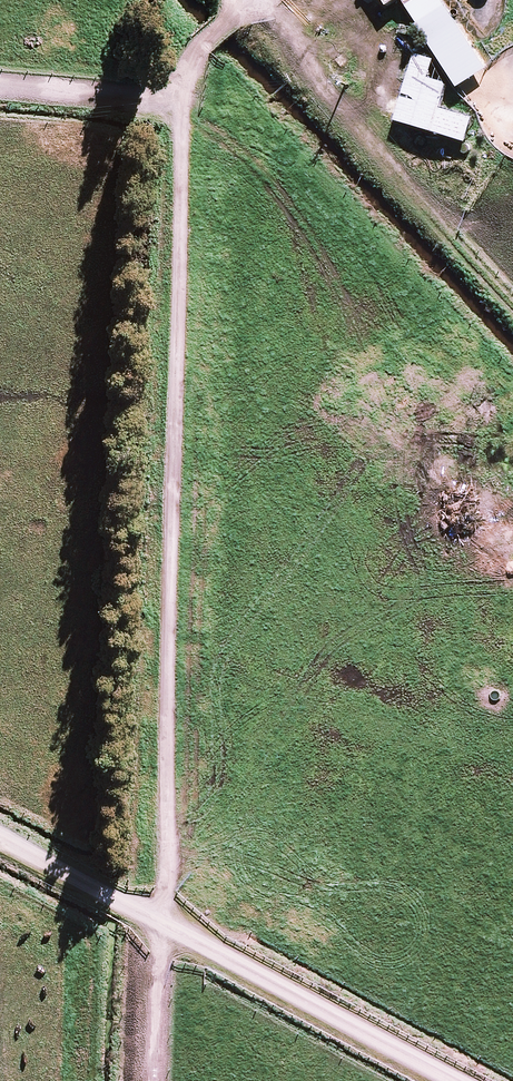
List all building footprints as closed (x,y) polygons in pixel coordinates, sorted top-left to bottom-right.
[(444,0),(405,0),(459,83),(487,65),(444,0)] [(434,56),(416,51),(396,116),(465,138),(473,114),(440,104),(448,80),(429,74),(434,56)]
